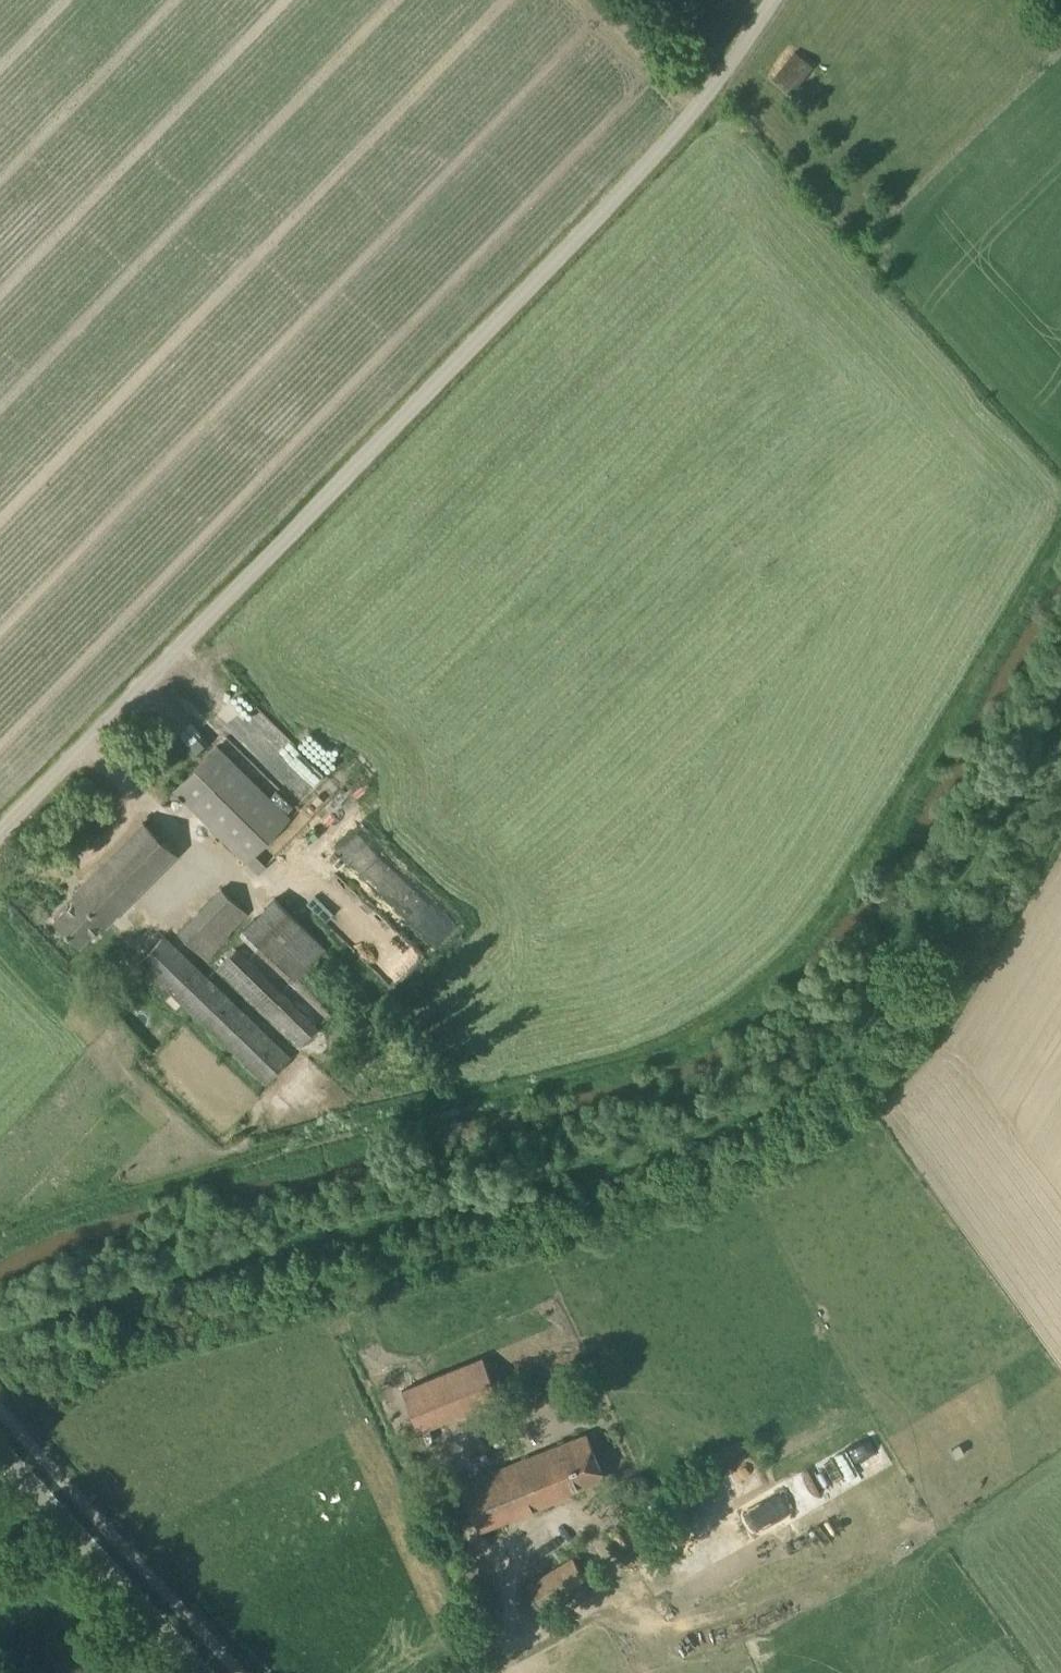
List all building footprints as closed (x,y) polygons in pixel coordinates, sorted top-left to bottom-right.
[(790,92),(812,64),(795,51),(773,79),(790,92)] [(259,872),(267,864),(256,853),(291,818),(217,746),(175,789),(259,872)] [(107,922),(176,854),(144,821),(73,892),(77,896),(55,918),(77,944),(101,920),(107,922)] [(210,959),(230,937),(228,935),(249,912),(220,886),(179,931),(210,959)] [(296,980),(327,948),(274,896),(243,928),(296,980)] [(461,923),(438,898),(413,921),(435,945),(448,933),(449,934),(461,923)] [(266,1083),(292,1055),(164,934),(138,961),(266,1083)] [(298,1044),(318,1024),(238,946),(218,966),(298,1044)] [(420,1430),(499,1397),(483,1356),(403,1389),(420,1430)] [(480,1530),(531,1508),(530,1505),(605,1472),(586,1428),(460,1483),(480,1530)] [(540,1607),(587,1575),(573,1553),(526,1584),(540,1607)]
